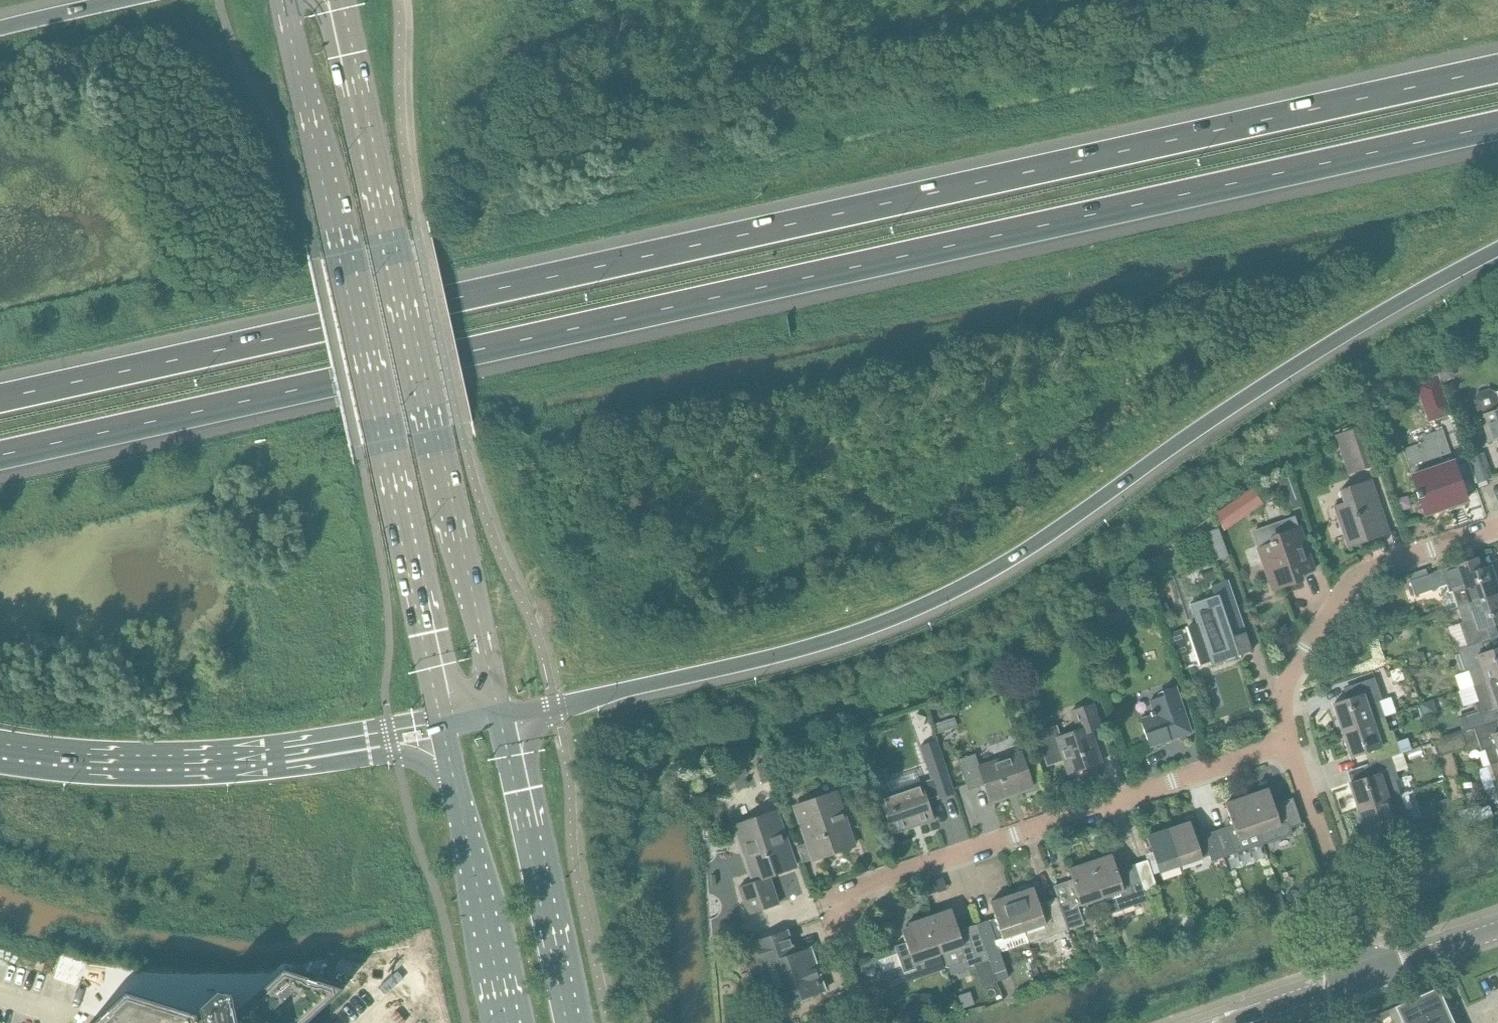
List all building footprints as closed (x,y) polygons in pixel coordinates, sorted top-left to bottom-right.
[(1436,371),(1435,372),(1438,378),(1439,379),(1445,381),(1451,378),(1454,372),(1451,365),(1445,363),(1438,365),(1437,368),(1436,371)] [(1415,383),(1428,421),(1450,413),(1437,376),(1415,383)] [(1475,399),(1480,414),(1489,442),(1497,439),(1497,392),(1493,394),(1488,391),(1477,395),(1475,399)] [(1362,426),(1341,433),(1354,471),(1375,464),(1362,426)] [(1425,513),(1450,505),(1467,499),(1442,428),(1421,436),(1423,441),(1403,448),(1425,513)] [(1482,451),(1468,456),(1477,481),(1491,477),(1482,451)] [(1334,506),(1348,546),(1389,532),(1371,479),(1340,490),(1344,502),(1334,506)] [(1296,490),(1286,494),(1289,504),(1292,511),(1302,508),(1299,501),(1296,490)] [(1227,505),(1219,511),(1224,526),(1236,518),(1227,505)] [(1295,517),(1254,532),(1274,590),(1301,581),(1300,575),(1314,570),(1298,526),(1295,517)] [(1219,528),(1204,533),(1214,561),(1228,556),(1219,528)] [(1457,606),(1497,592),(1497,588),(1490,565),(1480,569),(1476,558),(1410,580),(1415,595),(1446,585),(1449,592),(1452,591),(1457,606)] [(1197,624),(1188,627),(1200,663),(1209,661),(1210,664),(1239,655),(1237,649),(1250,645),(1228,579),(1211,585),(1214,595),(1190,604),(1197,624)] [(1467,645),(1481,641),(1490,638),(1486,626),(1497,622),(1497,592),(1457,606),(1462,622),(1459,623),(1467,645)] [(1481,641),(1467,645),(1457,648),(1465,671),(1468,670),(1473,685),(1497,677),(1497,647),(1485,652),(1481,641)] [(1423,651),(1414,653),(1416,662),(1425,659),(1423,651)] [(1417,664),(1408,666),(1411,675),(1420,673),(1417,664)] [(1342,731),(1384,716),(1379,701),(1382,700),(1375,677),(1351,685),(1355,697),(1333,704),(1342,731)] [(1459,720),(1463,731),(1497,720),(1497,677),(1473,685),(1478,701),(1475,702),(1479,713),(1459,720)] [(1140,719),(1150,747),(1191,732),(1176,686),(1162,691),(1164,695),(1150,700),(1155,714),(1140,719)] [(1430,701),(1420,704),(1424,717),(1434,714),(1430,701)] [(1056,727),(1038,733),(1041,741),(1040,741),(1048,764),(1065,758),(1070,773),(1100,763),(1090,733),(1102,728),(1093,703),(1072,710),(1078,729),(1059,736),(1056,727)] [(1384,716),(1342,731),(1351,757),(1373,750),(1377,761),(1367,764),(1400,753),(1393,730),(1390,731),(1384,716)] [(1490,765),(1497,762),(1497,722),(1497,720),(1463,731),(1432,742),(1437,757),(1479,743),(1481,750),(1484,749),(1490,765)] [(859,734),(852,736),(855,747),(863,744),(859,734)] [(937,741),(920,746),(928,770),(931,778),(937,796),(938,799),(955,793),(945,764),(937,741)] [(958,759),(968,790),(985,784),(991,800),(1033,786),(1021,752),(980,766),(975,753),(958,759)] [(1349,783),(1358,810),(1401,795),(1396,780),(1399,779),(1391,756),(1400,753),(1367,764),(1371,776),(1349,783)] [(1490,765),(1495,780),(1492,781),(1497,799),(1497,762),(1490,765)] [(885,773),(873,777),(892,832),(919,823),(920,825),(934,820),(927,799),(937,796),(931,778),(921,782),(891,792),(885,773)] [(1268,788),(1247,796),(1259,832),(1263,843),(1291,834),(1289,828),(1302,824),(1293,797),(1290,798),(1280,802),(1282,805),(1275,808),(1268,788)] [(836,792),(794,806),(813,859),(854,845),(836,792)] [(1401,795),(1358,810),(1367,836),(1381,831),(1389,828),(1393,840),(1417,832),(1432,827),(1427,815),(1412,820),(1411,817),(1409,809),(1406,810),(1401,795)] [(1263,843),(1259,832),(1247,796),(1225,803),(1233,824),(1214,830),(1223,857),(1263,843)] [(1478,805),(1458,812),(1461,821),(1462,825),(1467,823),(1491,816),(1490,815),(1489,811),(1488,806),(1479,809),(1478,805)] [(755,880),(742,885),(752,912),(779,903),(769,875),(794,867),(775,812),(736,825),(755,880)] [(1454,812),(1442,816),(1445,826),(1446,828),(1458,824),(1458,822),(1454,812)] [(1223,857),(1214,830),(1195,837),(1190,821),(1168,829),(1181,865),(1209,855),(1211,861),(1223,857)] [(1152,874),(1181,865),(1168,829),(1147,836),(1154,857),(1135,863),(1145,890),(1156,886),(1152,874)] [(1148,900),(1145,890),(1135,863),(1117,870),(1112,854),(1090,862),(1103,898),(1108,915),(1109,914),(1109,913),(1148,900)] [(1055,882),(1059,893),(1059,896),(1057,896),(1068,929),(1083,924),(1076,904),(1080,903),(1081,905),(1103,898),(1090,862),(1069,869),(1074,885),(1069,886),(1067,880),(1056,883),(1056,882),(1055,882)] [(925,897),(935,894),(930,881),(921,884),(925,897)] [(1028,942),(1068,929),(1057,896),(1039,903),(1033,887),(1012,894),(1028,942)] [(1012,894),(990,902),(996,917),(977,923),(992,968),(997,981),(1008,977),(999,952),(1028,942),(1012,894)] [(951,909),(927,917),(944,967),(964,960),(966,966),(974,964),(977,973),(992,968),(977,923),(959,929),(951,909)] [(895,946),(876,952),(883,971),(901,964),(904,972),(914,968),(916,977),(944,967),(927,917),(908,923),(909,926),(902,929),(906,941),(894,945),(895,946)] [(795,953),(787,930),(741,945),(753,981),(760,989),(769,992),(771,991),(777,1007),(823,991),(814,965),(817,965),(811,947),(795,953)] [(63,958),(56,977),(76,983),(82,964),(63,958)] [(344,988),(284,969),(240,1009),(244,1022),(305,1022),(344,988)] [(1447,1008),(1438,987),(1387,1010),(1393,1022),(1414,1022),(1447,1008)] [(92,1022),(239,1022),(232,995),(219,991),(201,1007),(203,1018),(198,1019),(197,1013),(126,991),(92,1022)] [(932,1013),(915,1002),(904,1020),(894,1022),(924,1022),(932,1013)] [(1447,1008),(1414,1022),(1454,1022),(1447,1008)]
